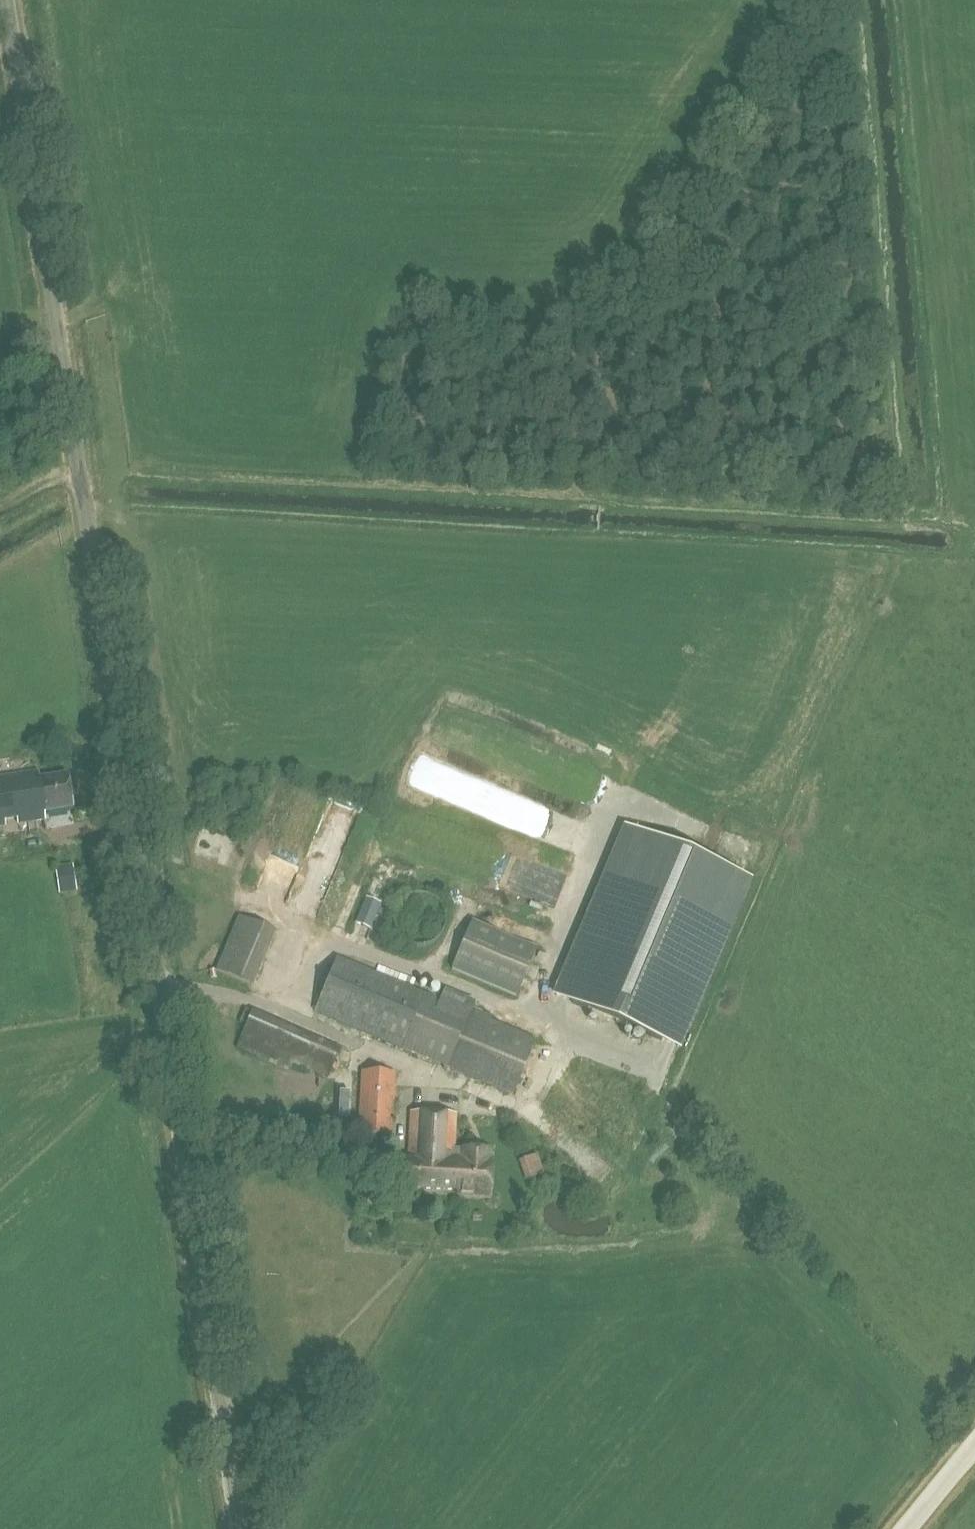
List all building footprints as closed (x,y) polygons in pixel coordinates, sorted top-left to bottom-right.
[(45,813),(73,809),(67,776),(39,780),(38,774),(0,780),(0,828),(46,821),(45,813)] [(626,828),(556,995),(678,1047),(749,879),(626,828)] [(230,838),(215,837),(213,861),(228,863),(230,838)] [(80,871),(66,873),(72,902),(86,899),(80,871)] [(382,906),(367,900),(357,924),(372,930),(382,906)] [(225,968),(260,983),(282,932),(247,917),(225,968)] [(517,997),(537,949),(471,921),(451,969),(517,997)] [(337,957),(314,1011),(512,1096),(535,1042),(489,1023),(491,1018),(471,1009),(473,1003),(444,990),(439,1001),(337,957)] [(246,1027),(237,1048),(291,1072),(294,1065),(327,1079),(340,1050),(253,1012),(252,1013),(246,1010),(239,1024),(246,1027)] [(392,1138),(396,1074),(348,1071),(346,1091),(361,1092),(358,1136),(392,1138)] [(457,1116),(411,1113),(408,1161),(403,1161),(401,1189),(458,1192),(458,1196),(491,1198),(493,1162),(490,1162),(491,1152),(455,1150),(457,1116)] [(533,1177),(548,1172),(540,1148),(525,1153),(533,1177)]
